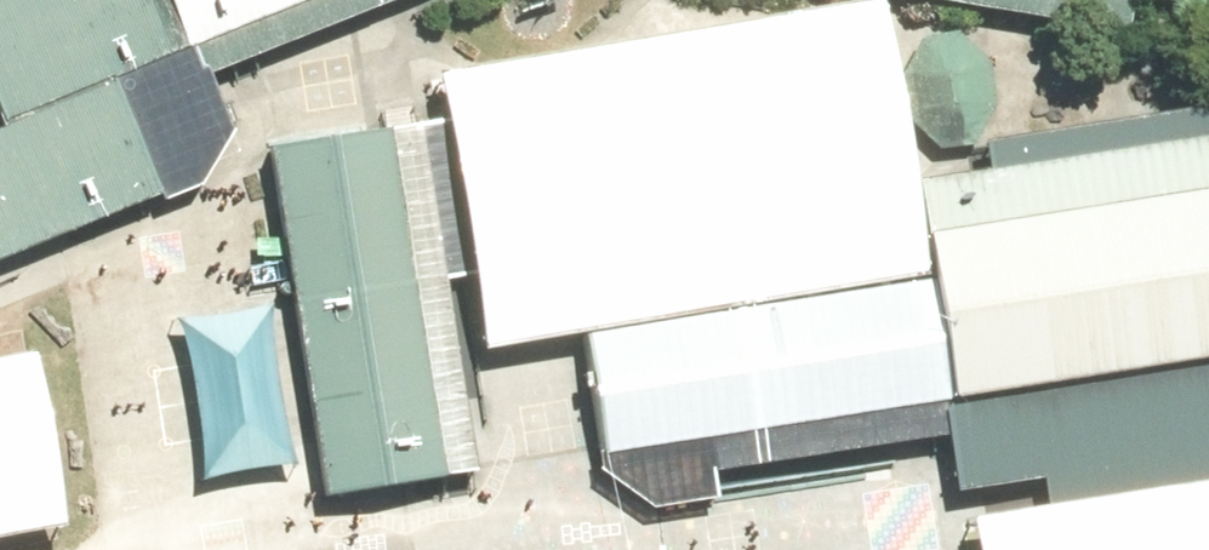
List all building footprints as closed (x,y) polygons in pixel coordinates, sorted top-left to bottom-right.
[(152,167),(124,78),(305,0),(0,0),(0,233),(152,167)] [(933,271),(917,170),(890,0),(850,0),(442,63),(486,340),(591,324),(933,271)] [(1208,8),(1208,0),(1139,0),(1208,8)] [(432,103),(251,126),(301,472),(482,449),(432,103)] [(917,170),(933,271),(952,398),(964,473),(1046,461),(1051,493),(1208,469),(1208,104),(980,139),(983,160),(917,170)] [(952,398),(933,271),(591,324),(609,440),(952,398)] [(68,522),(40,344),(0,351),(0,533),(68,522)] [(981,549),(1208,549),(1208,469),(1051,493),(975,507),(981,549)]
